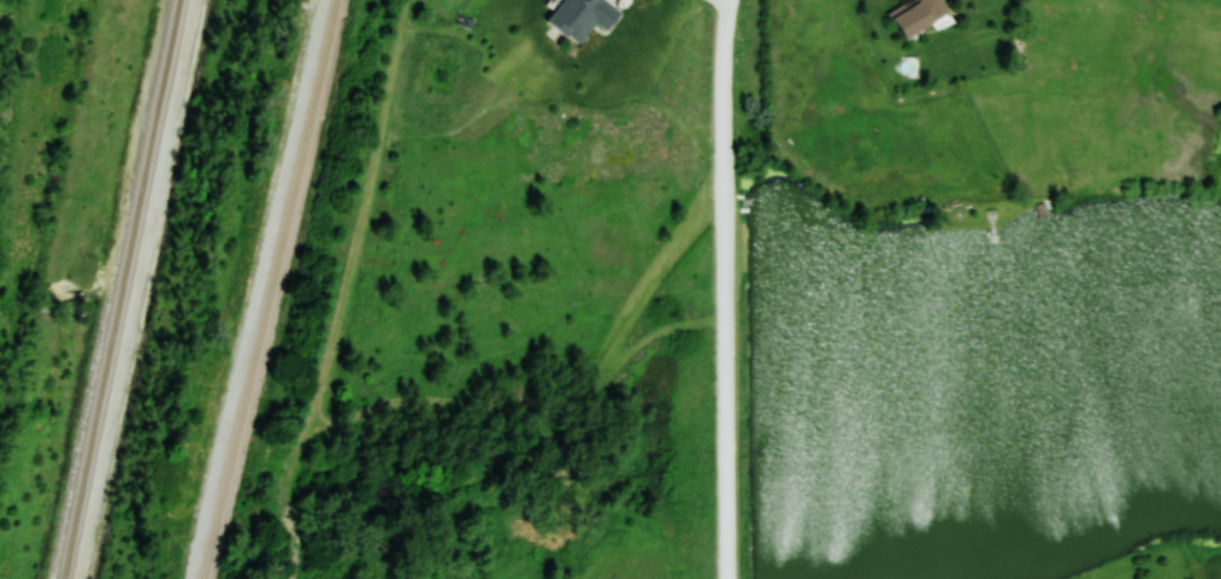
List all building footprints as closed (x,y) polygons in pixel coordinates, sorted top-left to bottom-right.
[(890,11),(904,38),(951,14),(944,0),(912,0),(890,11)]
